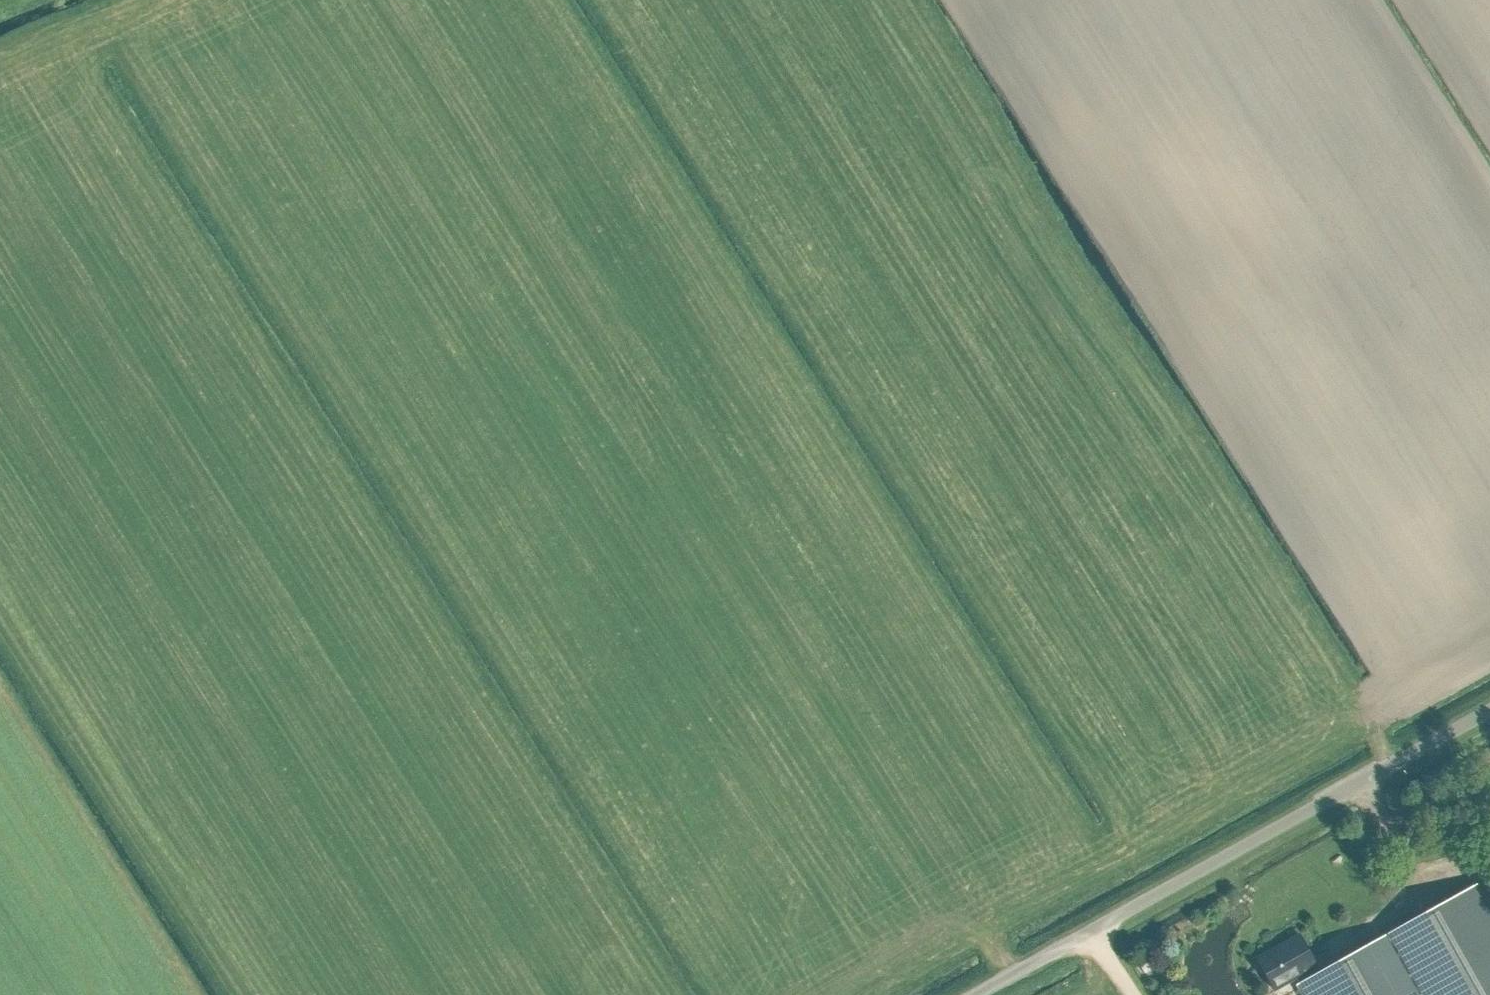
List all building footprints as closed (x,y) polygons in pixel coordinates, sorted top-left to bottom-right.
[(1296,977),(1305,994),(1489,994),(1489,918),(1473,887),(1332,965),(1317,974),(1313,967),(1316,965),(1299,935),(1256,959),(1273,990),(1296,977)]
